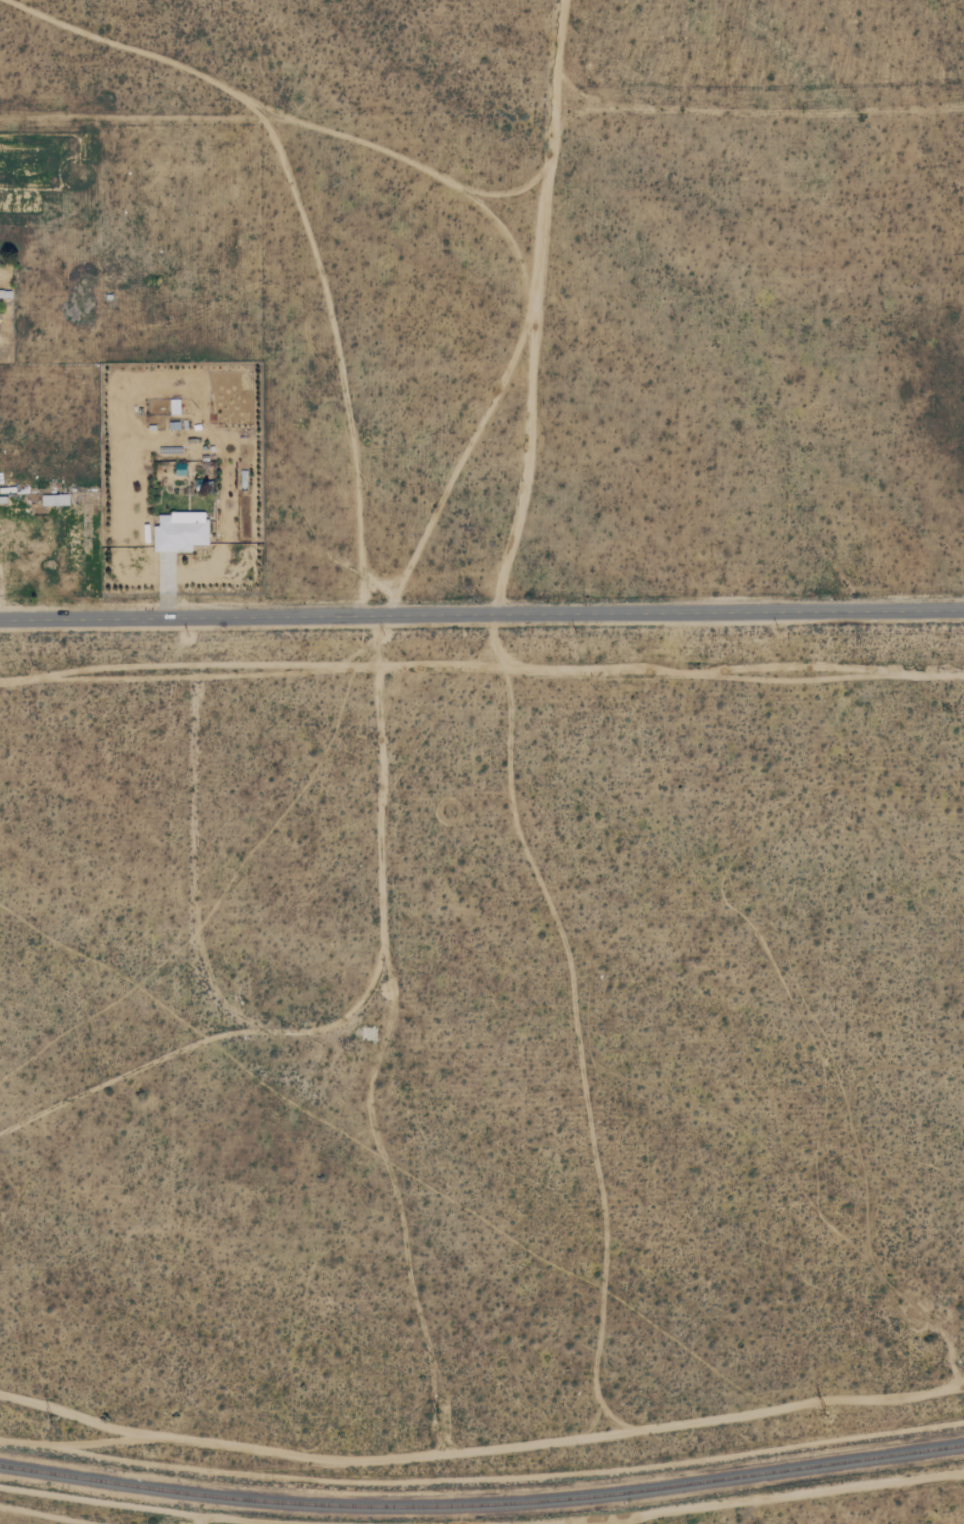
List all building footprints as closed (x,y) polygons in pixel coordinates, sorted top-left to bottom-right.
[(42,506),(59,506),(59,503),(69,502),(69,495),(41,495),(42,506)] [(153,551),(191,551),(191,545),(207,545),(207,513),(158,513),(158,526),(153,526),(153,551)]
